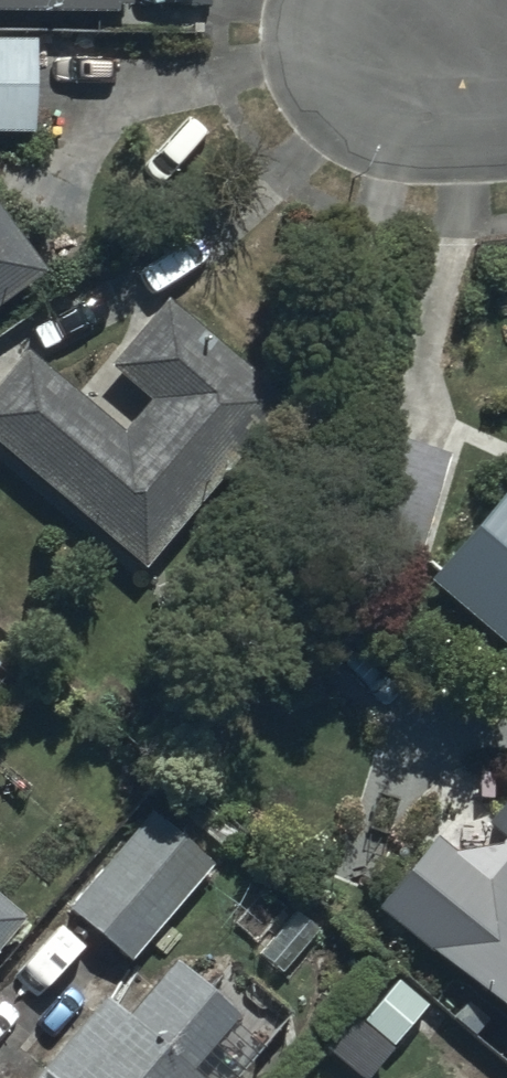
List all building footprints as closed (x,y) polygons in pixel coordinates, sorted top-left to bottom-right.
[(131,13),(131,0),(0,0),(0,11),(131,13)] [(35,135),(37,41),(0,40),(0,134),(35,135)] [(48,267),(0,203),(0,303),(48,267)] [(0,389),(0,439),(141,566),(286,406),(167,298),(111,359),(153,397),(121,433),(33,353),(0,389)] [(506,644),(506,491),(432,582),(506,644)] [(377,907),(506,1015),(506,799),(459,856),(435,836),(377,907)] [(211,862),(148,810),(68,906),(131,958),(211,862)] [(23,918),(0,899),(0,947),(23,918)] [(105,996),(37,1077),(202,1077),(190,1068),(237,1013),(176,962),(130,1017),(105,996)] [(398,1036),(368,1010),(330,1056),(356,1077),(363,1077),(398,1036)]
